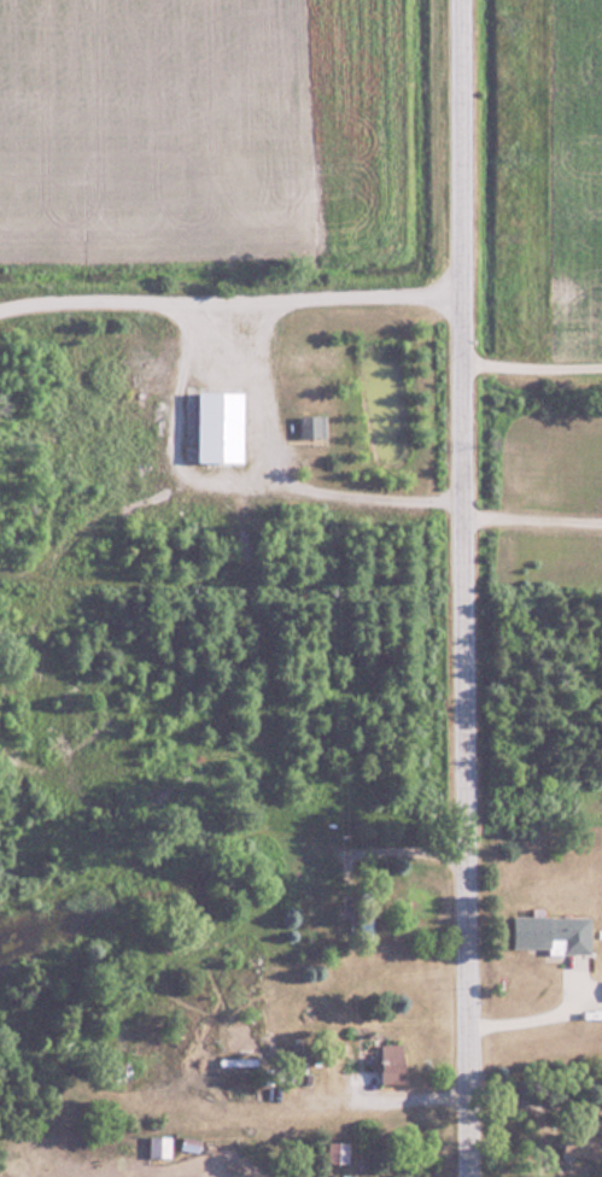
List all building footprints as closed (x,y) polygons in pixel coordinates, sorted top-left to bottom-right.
[(77,342),(52,342),(52,350),(77,350),(77,342)] [(202,462),(246,462),(246,393),(202,393),(202,462)] [(302,438),(326,438),(326,416),(302,416),(302,438)] [(593,917),(517,917),(517,952),(593,952),(593,917)] [(374,1043),(374,1069),(411,1069),(411,1043),(374,1043)] [(150,1158),(172,1159),(172,1136),(150,1136),(150,1158)] [(601,1161),(601,1140),(570,1136),(568,1157),(601,1161)] [(349,1143),(335,1143),(335,1162),(349,1162),(349,1143)]
